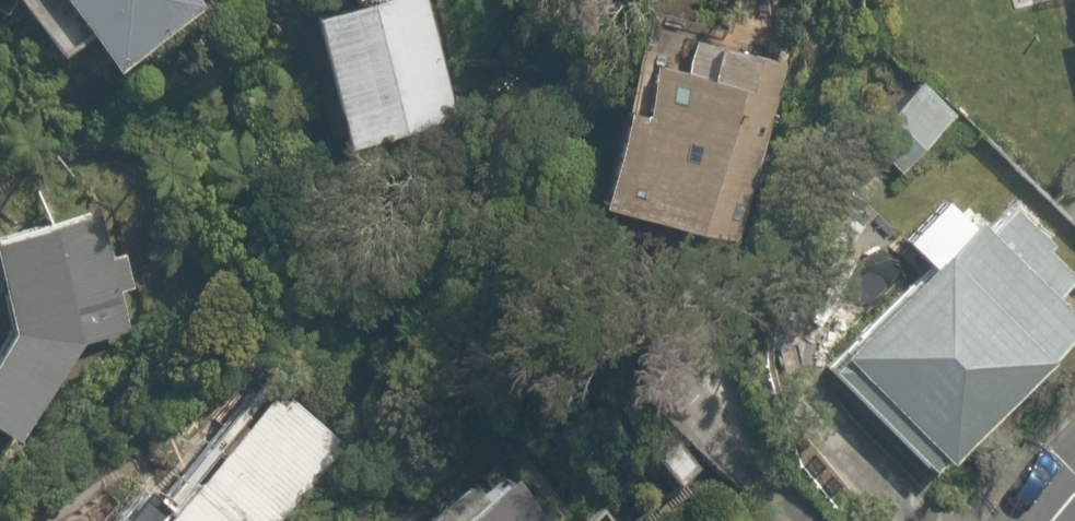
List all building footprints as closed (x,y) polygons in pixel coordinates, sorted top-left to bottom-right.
[(14,46),(49,26),(62,50),(155,0),(0,0),(0,21),(14,46)] [(279,5),(303,138),(446,111),(426,0),(304,0),(279,5)] [(710,23),(615,5),(600,86),(581,83),(560,198),(721,227),(740,126),(722,122),(734,54),(705,48),(710,23)] [(949,116),(897,73),(843,138),(895,181),(949,116)] [(931,184),(887,231),(915,257),(818,360),(927,461),(1067,311),(931,184)] [(58,339),(118,332),(118,246),(94,247),(99,230),(50,231),(47,211),(0,217),(0,423),(58,339)] [(327,441),(251,372),(116,520),(255,520),(327,441)] [(710,383),(667,425),(725,486),(769,445),(710,383)] [(413,503),(392,520),(541,520),(489,460),(460,485),(449,472),(413,503)]
